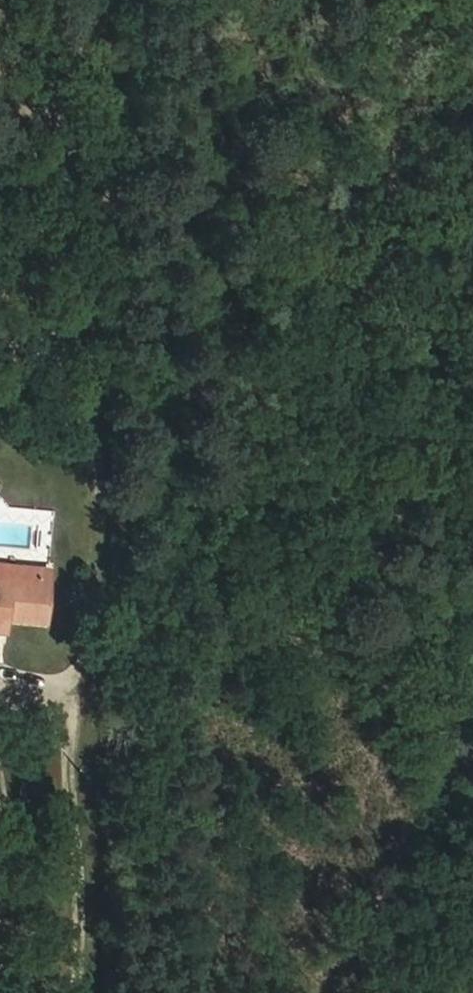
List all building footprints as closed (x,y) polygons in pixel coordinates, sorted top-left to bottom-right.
[(48,569),(0,565),(0,578),(47,582),(48,569)] [(47,582),(0,578),(0,618),(4,619),(43,622),(47,582)]
